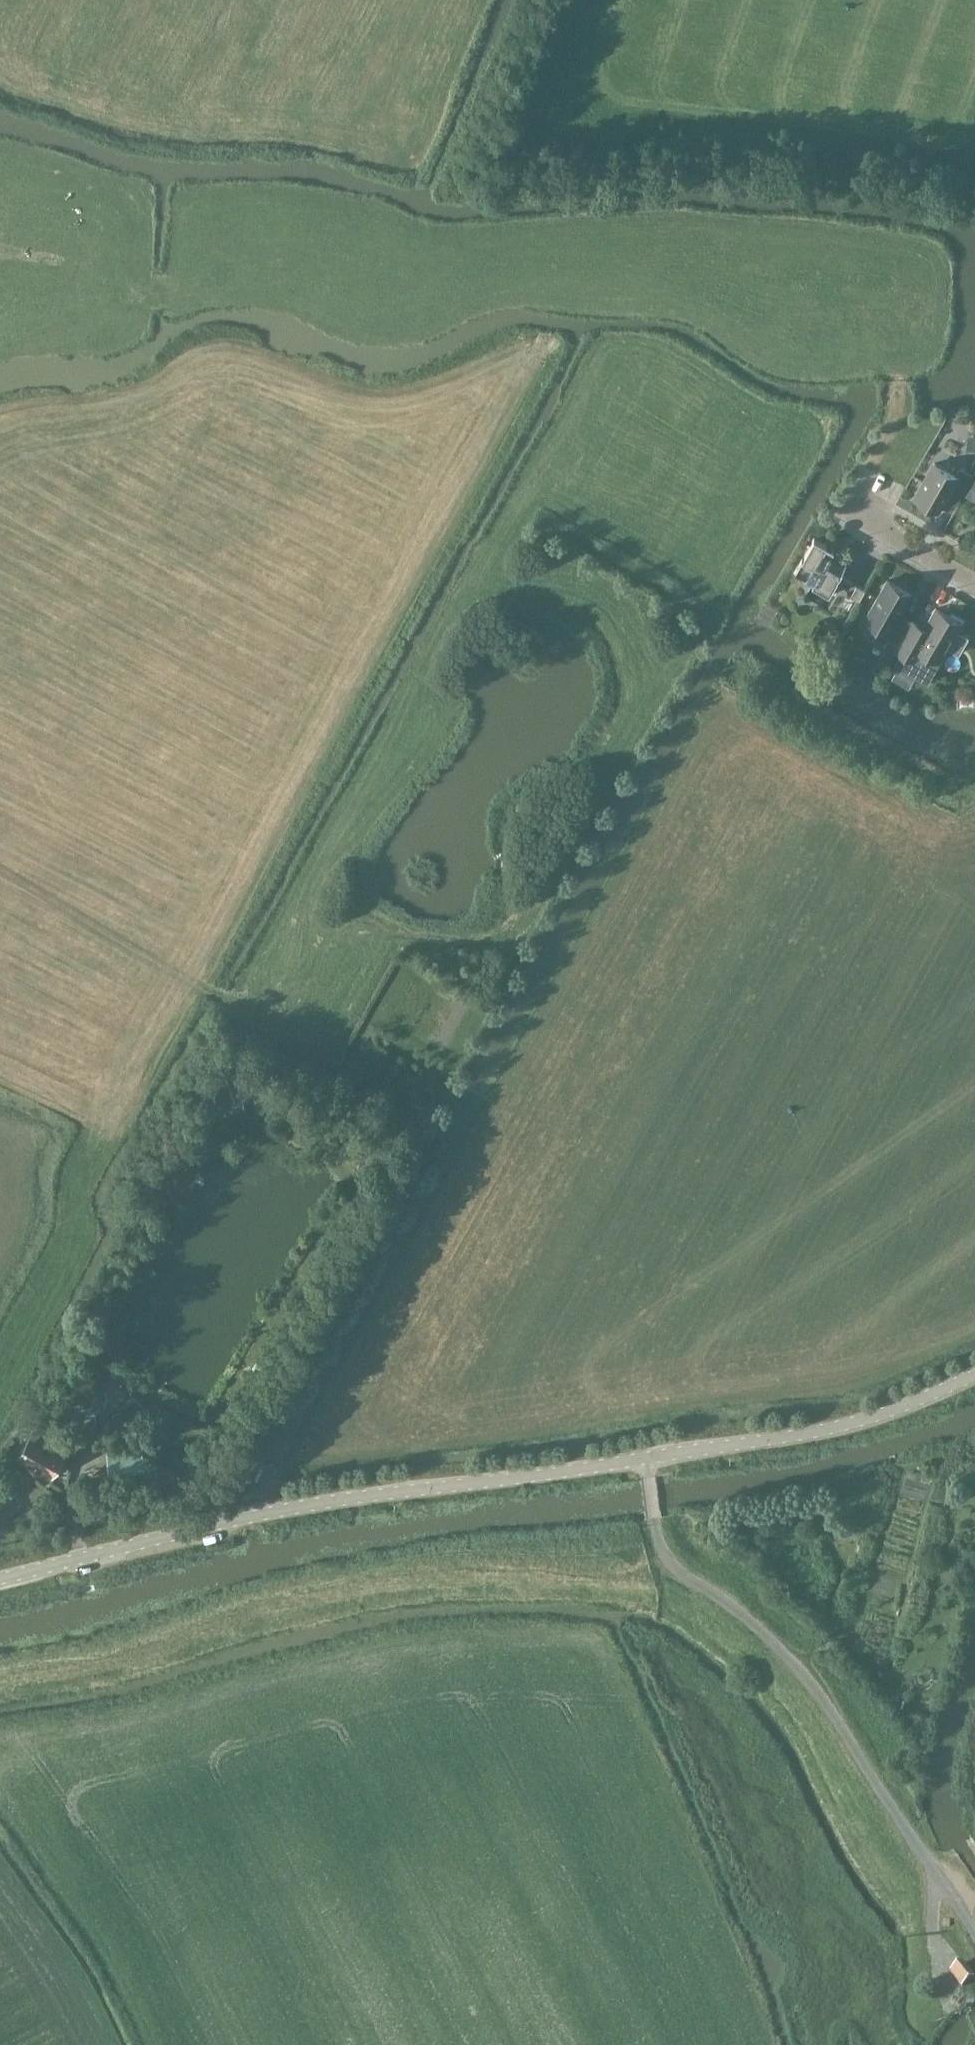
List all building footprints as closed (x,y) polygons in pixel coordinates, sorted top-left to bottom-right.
[(914,496),(937,509),(946,492),(957,498),(971,473),(960,466),(955,474),(934,461),(914,496)] [(964,492),(971,496),(974,489),(974,476),(973,475),(964,492)] [(823,548),(826,543),(813,536),(793,571),(805,578),(807,576),(813,579),(812,582),(828,592),(846,561),(823,548)] [(898,612),(910,591),(886,578),(864,617),(880,626),(875,635),(894,646),(910,619),(898,612)] [(857,599),(864,587),(856,583),(849,594),(857,599)] [(900,651),(894,662),(926,681),(961,621),(935,606),(923,626),(911,619),(895,648),(900,651)] [(103,1410),(101,1387),(108,1387),(107,1374),(80,1375),(81,1388),(71,1389),(72,1403),(67,1404),(69,1426),(89,1433),(91,1427),(96,1427),(95,1410),(103,1410)] [(51,1474),(65,1448),(31,1429),(17,1455),(29,1462),(29,1463),(38,1468),(39,1467),(51,1474)] [(149,1478),(145,1461),(142,1445),(106,1450),(109,1466),(111,1481),(119,1480),(120,1483),(149,1478)] [(882,1540),(910,1545),(911,1538),(883,1533),(882,1540)] [(962,1988),(974,1978),(963,1964),(951,1973),(962,1988)]
